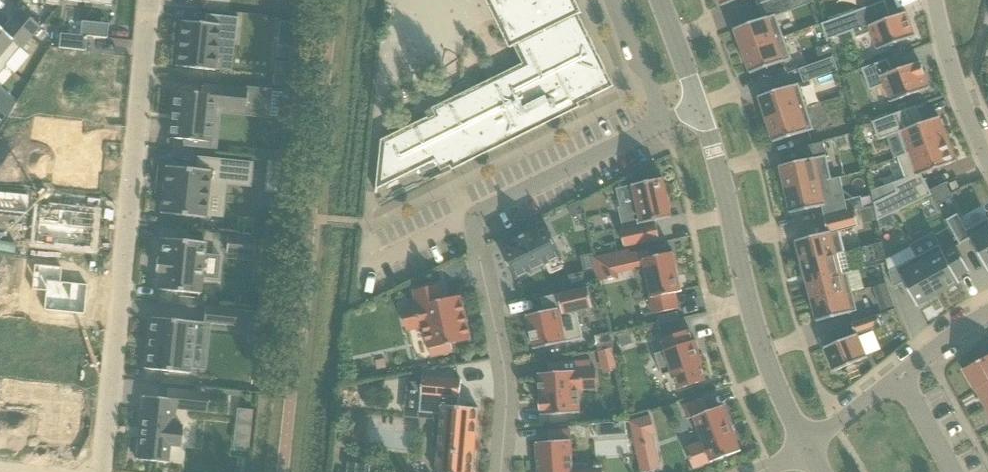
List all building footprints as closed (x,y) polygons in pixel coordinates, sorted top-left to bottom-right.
[(510,48),(514,46),(523,64),(432,108),(436,115),(429,119),(428,117),(382,140),(376,193),(377,192),(377,189),(436,160),(441,171),(451,166),(452,170),(580,107),(579,103),(614,86),(579,14),(582,12),(576,0),(486,0),(510,48)] [(734,29),(742,52),(783,36),(776,16),(779,14),(778,10),(790,5),(788,0),(773,0),(759,5),(764,18),(734,29)] [(878,50),(915,36),(906,12),(891,17),(885,0),(821,24),(827,40),(853,31),(856,38),(871,32),(878,50)] [(19,9),(10,20),(30,37),(39,26),(19,9)] [(180,21),(175,66),(214,70),(217,39),(235,40),(237,17),(205,14),(204,23),(180,21)] [(6,66),(6,65),(5,64),(19,48),(20,49),(30,37),(10,20),(1,31),(0,30),(0,61),(6,66)] [(81,21),(80,35),(86,36),(106,38),(108,24),(81,21)] [(60,34),(58,48),(85,51),(86,36),(80,35),(60,34)] [(792,59),(783,36),(742,52),(750,74),(792,59)] [(830,47),(816,52),(820,62),(833,57),(830,47)] [(820,62),(799,69),(804,83),(838,71),(833,57),(820,62)] [(929,88),(924,75),(925,74),(922,65),(920,66),(919,62),(893,71),(888,59),(862,69),(870,90),(885,85),(891,102),(929,88)] [(274,61),(272,85),(288,87),(290,63),(274,61)] [(40,102),(38,121),(79,125),(99,127),(100,115),(105,116),(110,66),(75,63),(71,105),(40,102)] [(758,96),(766,120),(806,106),(799,83),(758,96)] [(168,136),(168,138),(184,140),(183,146),(209,148),(214,106),(244,109),(246,90),(245,89),(202,85),(201,93),(173,90),(169,126),(168,136)] [(814,129),(806,106),(766,120),(773,143),(814,129)] [(947,139),(939,117),(922,123),(916,106),(872,122),(879,140),(898,133),(905,154),(898,156),(898,157),(947,139)] [(37,121),(36,138),(60,140),(55,183),(95,187),(97,170),(99,170),(100,157),(98,157),(100,139),(78,137),(79,125),(37,121)] [(844,127),(846,135),(857,132),(855,124),(844,127)] [(898,157),(906,178),(892,183),(893,185),(893,184),(896,192),(874,203),(877,221),(932,195),(925,179),(924,179),(922,174),(955,162),(947,139),(898,157)] [(823,142),(807,146),(810,159),(823,156),(821,150),(825,150),(823,142)] [(779,166),(785,190),(832,179),(826,155),(823,156),(810,159),(779,166)] [(165,166),(160,214),(204,218),(208,182),(250,186),(252,163),(197,157),(196,169),(165,166)] [(267,160),(263,192),(277,194),(281,162),(267,160)] [(655,224),(654,221),(671,217),(663,178),(633,185),(637,204),(618,208),(623,231),(621,231),(624,246),(660,238),(656,223),(655,224)] [(832,180),(832,179),(785,190),(790,214),(822,206),(825,218),(845,213),(842,202),(833,204),(828,181),(832,180)] [(947,182),(933,188),(939,201),(953,195),(947,182)] [(26,214),(28,194),(0,192),(0,212),(26,214)] [(39,208),(35,243),(91,249),(95,213),(39,208)] [(855,210),(845,213),(825,218),(824,218),(828,232),(796,241),(801,263),(844,252),(839,231),(859,226),(855,210)] [(987,271),(987,218),(967,229),(958,213),(946,220),(960,244),(970,239),(987,271)] [(510,246),(501,250),(516,279),(562,256),(548,227),(539,232),(538,229),(509,243),(510,246)] [(227,236),(225,252),(253,255),(255,239),(227,236)] [(156,259),(154,271),(159,272),(157,290),(198,294),(199,294),(204,242),(160,238),(158,259),(156,259)] [(882,242),(864,247),(869,263),(886,259),(882,242)] [(916,257),(938,296),(960,283),(958,278),(970,271),(956,246),(944,253),(939,244),(916,257)] [(674,293),(681,291),(675,260),(673,252),(650,257),(648,250),(630,254),(629,249),(609,254),(613,268),(630,264),(632,269),(645,266),(652,297),(650,297),(654,314),(678,308),(674,293)] [(850,273),(844,252),(801,263),(807,284),(850,273)] [(904,282),(917,306),(938,296),(916,257),(889,272),(894,288),(904,282)] [(33,264),(31,290),(45,292),(43,311),(84,315),(87,284),(60,281),(62,267),(33,264)] [(875,274),(878,285),(886,283),(883,271),(875,274)] [(850,273),(807,284),(812,302),(853,292),(848,273),(850,273)] [(878,299),(890,295),(886,283),(874,287),(878,299)] [(425,327),(431,357),(453,352),(451,344),(471,339),(461,296),(445,299),(442,284),(413,291),(422,327),(425,327)] [(544,311),(526,315),(534,349),(583,338),(577,311),(593,308),(588,287),(541,298),(544,311)] [(853,292),(812,302),(817,322),(852,313),(852,312),(857,311),(852,292),(853,292)] [(204,307),(203,323),(235,326),(236,310),(204,307)] [(824,348),(834,372),(868,358),(858,334),(882,326),(878,315),(852,323),(855,335),(824,348)] [(150,317),(145,369),(188,373),(194,322),(150,317)] [(27,365),(25,381),(49,384),(50,376),(78,378),(82,339),(54,336),(55,324),(31,321),(30,338),(42,340),(39,366),(27,365)] [(648,327),(629,331),(633,347),(651,343),(648,327)] [(678,389),(706,380),(700,364),(703,363),(696,340),(693,341),(689,330),(661,339),(665,350),(655,354),(662,376),(672,373),(678,389)] [(963,370),(974,390),(987,382),(987,356),(963,370)] [(613,357),(602,360),(604,370),(616,367),(613,357)] [(539,373),(540,400),(539,400),(540,411),(541,411),(541,415),(579,413),(578,390),(583,390),(581,370),(577,371),(576,362),(554,363),(555,372),(539,373)] [(460,399),(462,380),(423,377),(420,412),(441,414),(436,471),(473,471),(478,408),(459,406),(459,399),(460,399)] [(986,408),(987,407),(987,382),(974,390),(975,391),(976,390),(986,408)] [(3,383),(2,398),(44,402),(41,440),(76,444),(80,404),(50,401),(52,388),(3,383)] [(142,396),(135,460),(168,463),(169,446),(179,447),(181,425),(173,425),(175,409),(195,411),(197,392),(167,389),(166,398),(142,396)] [(686,448),(694,469),(741,451),(724,406),(694,417),(703,442),(686,448)] [(538,471),(589,471),(589,470),(573,471),(571,430),(548,432),(549,442),(536,442),(538,471)] [(636,446),(642,471),(660,467),(654,442),(636,446)] [(347,471),(370,471),(370,464),(348,462),(347,471)]
